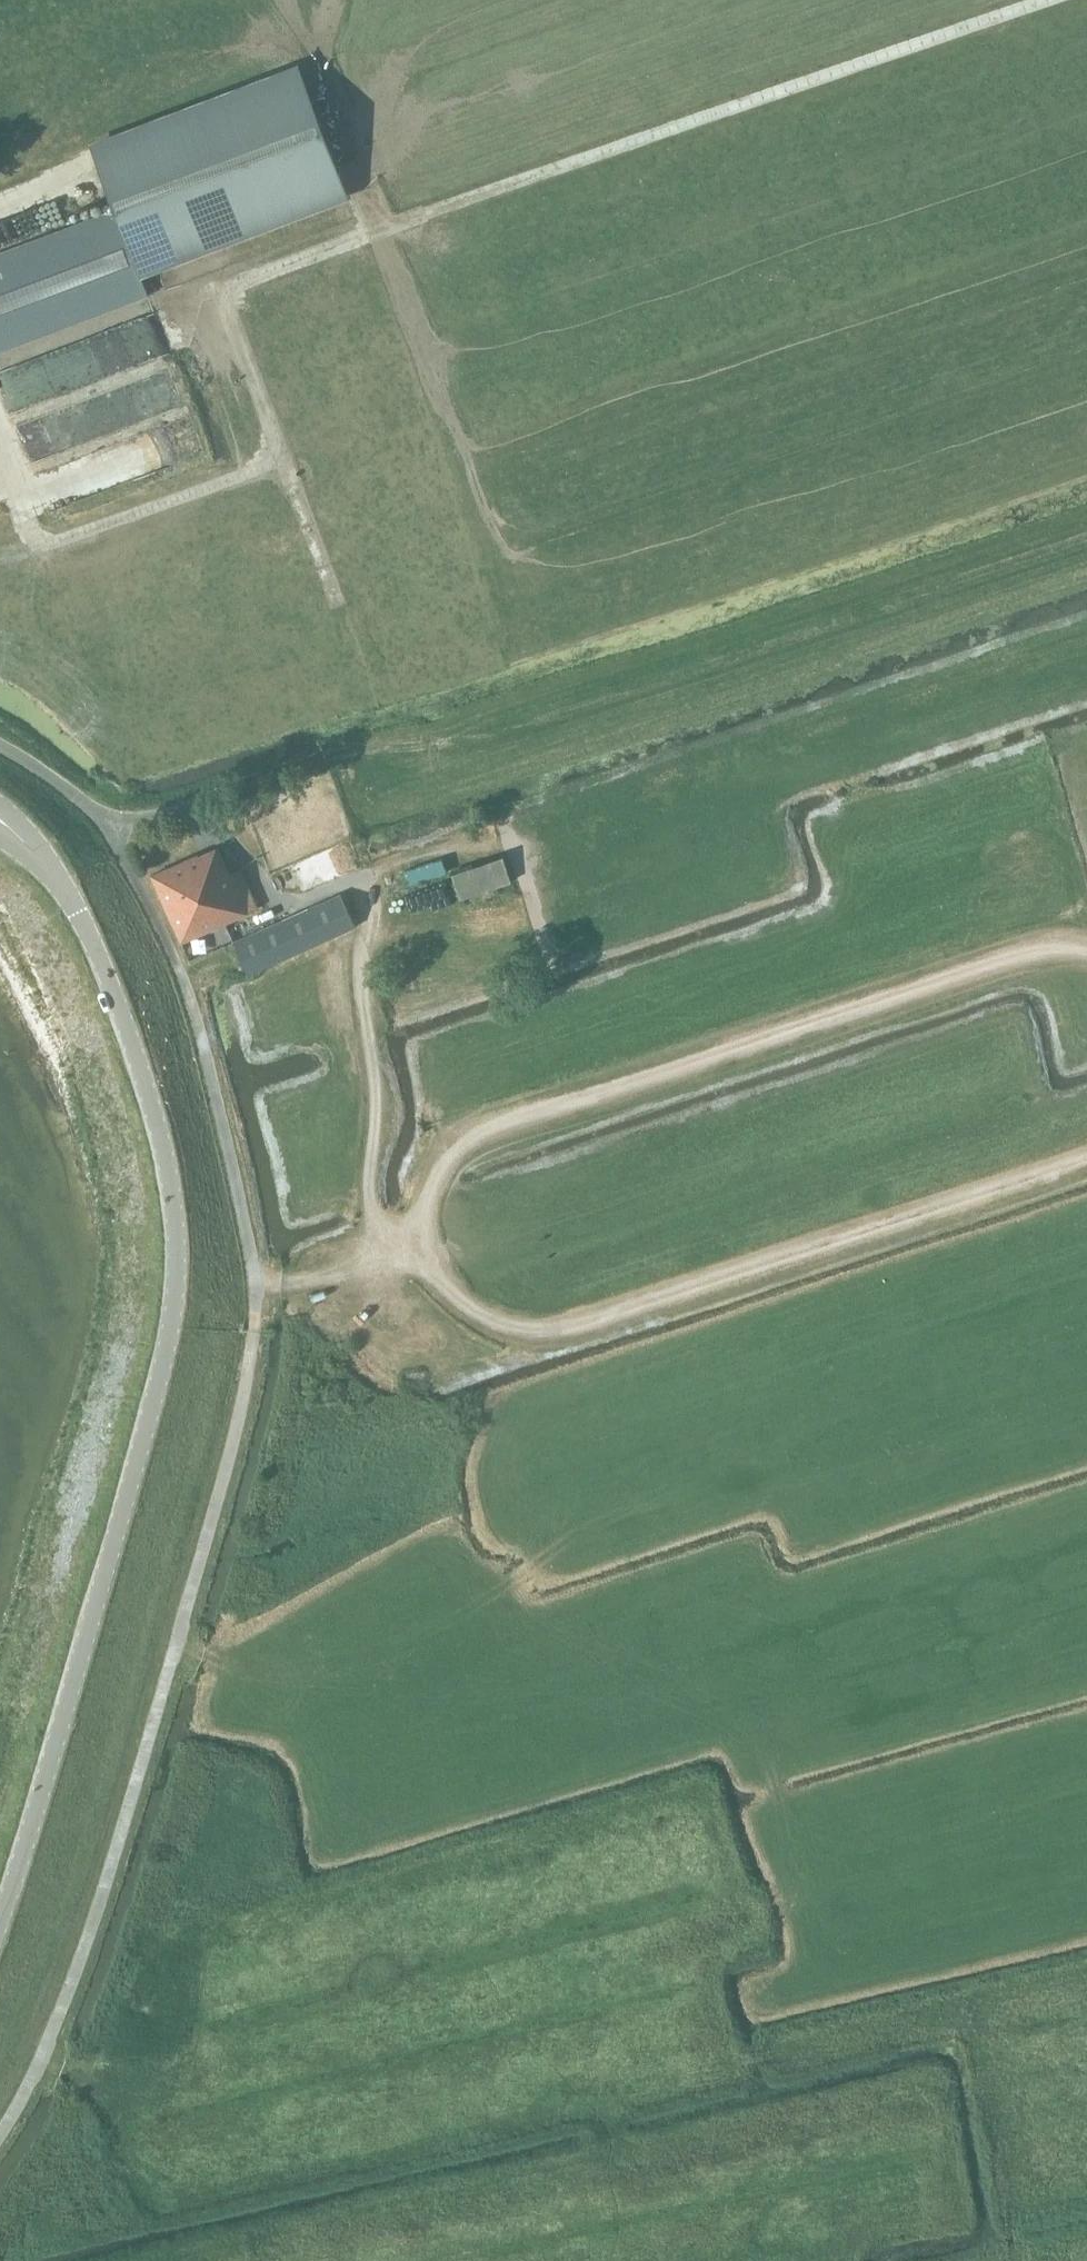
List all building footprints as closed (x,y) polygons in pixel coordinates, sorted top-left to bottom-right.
[(300,68),(92,147),(139,272),(347,193),(300,68)] [(148,296),(142,279),(115,209),(0,253),(0,352),(148,296)] [(151,876),(181,942),(256,907),(239,870),(230,874),(218,849),(199,858),(198,855),(151,876)] [(453,876),(461,898),(511,881),(504,859),(453,876)] [(411,902),(433,899),(430,884),(409,887),(411,902)] [(234,943),(248,975),(356,926),(341,894),(234,943)]
